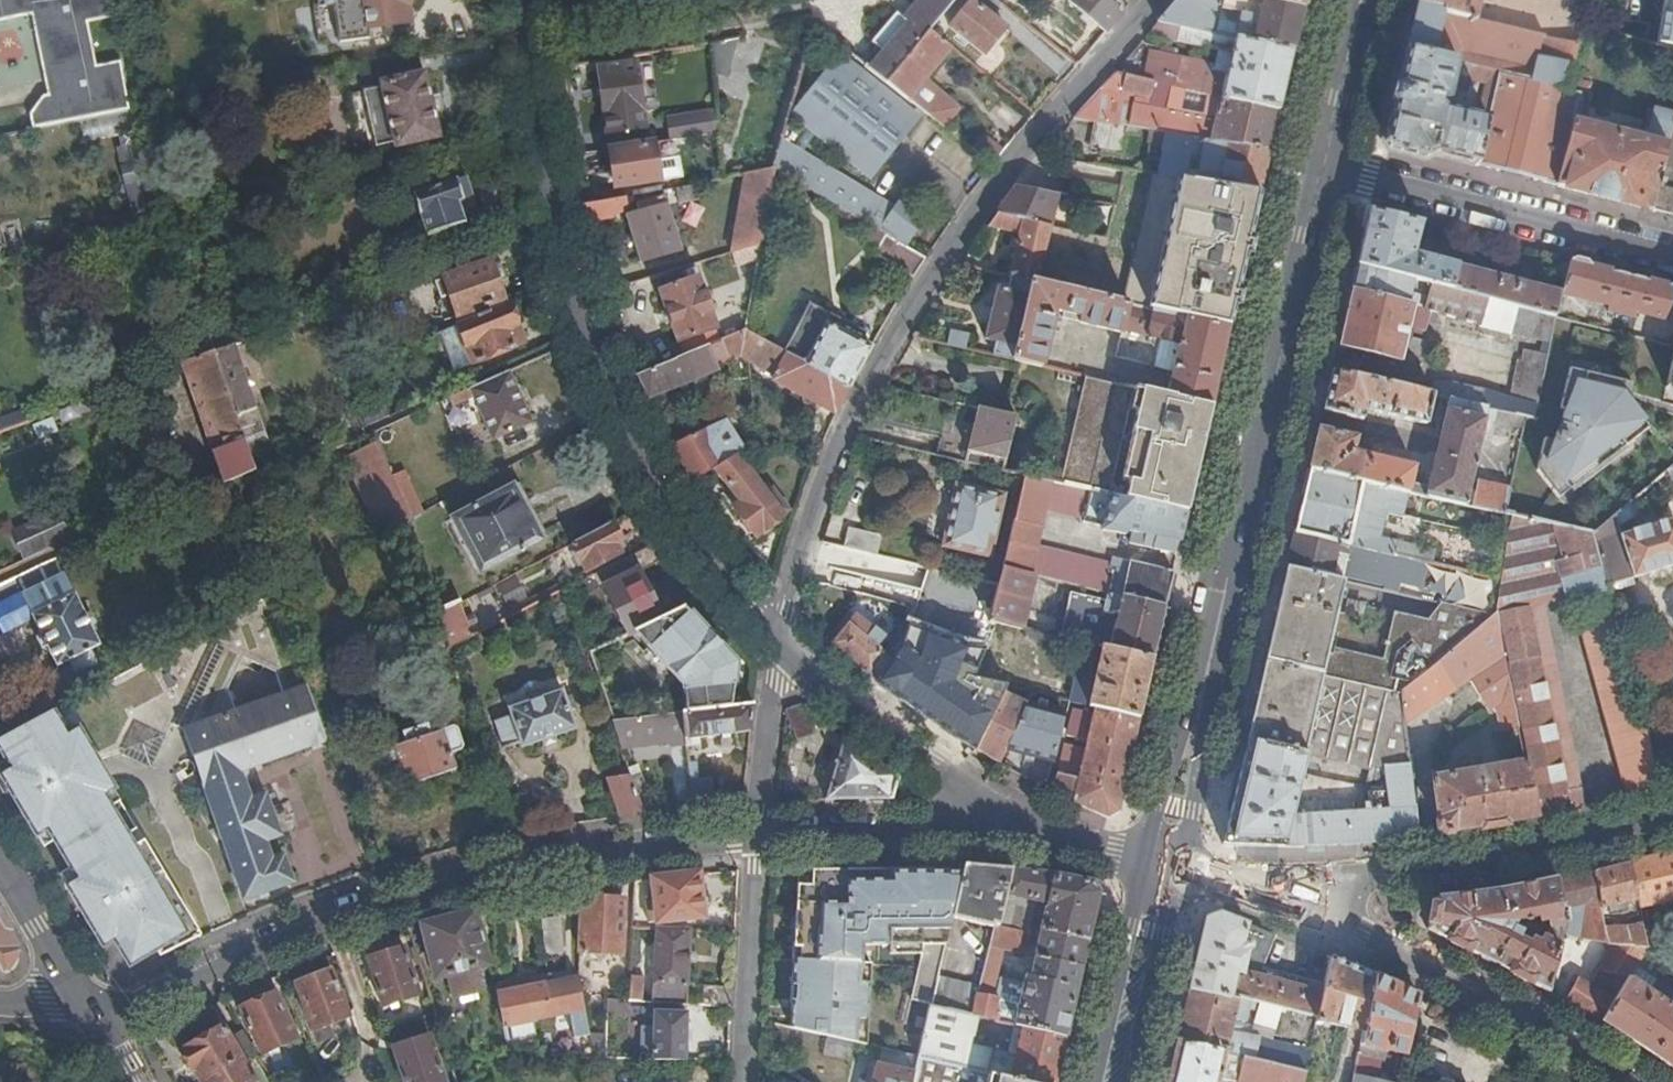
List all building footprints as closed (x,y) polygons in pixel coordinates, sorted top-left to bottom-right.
[(3,20),(31,16),(46,96),(41,97),(26,117),(29,130),(77,121),(131,111),(122,61),(97,67),(87,22),(113,16),(110,0),(0,0),(0,3),(3,20)] [(318,48),(367,42),(366,32),(361,0),(314,0),(315,6),(310,6),(318,48)] [(366,32),(408,27),(405,10),(409,9),(409,6),(413,5),(417,0),(361,0),(366,32)] [(929,33),(957,0),(922,0),(904,21),(895,13),(871,40),(879,47),(863,66),(885,84),(929,33)] [(1002,6),(994,0),(967,0),(972,5),(974,3),(992,18),(1002,6)] [(1120,17),(1099,0),(1067,0),(1064,4),(1102,36),(1120,17)] [(1157,25),(1202,35),(1229,41),(1292,54),(1302,10),(1258,0),(1178,0),(1157,25)] [(1304,0),(1258,0),(1302,10),(1304,0)] [(1415,7),(1473,21),(1478,0),(1416,0),(1415,7)] [(1650,43),(1672,49),(1672,0),(1660,0),(1650,43)] [(972,5),(952,28),(985,56),(1006,32),(992,18),(974,3),(972,5)] [(1473,21),(1415,7),(1405,49),(1498,71),(1565,88),(1575,45),(1473,21)] [(1215,74),(1226,76),(1221,99),(1235,102),(1279,113),(1292,54),(1229,41),(1202,35),(1157,25),(1147,36),(1162,40),(1161,42),(1175,46),(1175,44),(1219,53),(1215,74)] [(924,81),(950,51),(929,33),(885,84),(945,132),(961,113),(924,81)] [(732,41),(710,44),(714,77),(724,79),(732,41)] [(1391,150),(1425,159),(1434,155),(1476,166),(1498,71),(1405,49),(1384,141),(1391,150)] [(1184,90),(1206,96),(1212,67),(1175,59),(1176,54),(1158,50),(1157,56),(1152,83),(1154,84),(1165,86),(1184,90)] [(1152,83),(1157,56),(1147,54),(1140,81),(1152,83)] [(439,141),(422,59),(364,69),(368,90),(365,91),(378,148),(396,144),(397,149),(439,141)] [(840,59),(793,117),(871,179),(918,122),(840,59)] [(633,64),(596,71),(604,132),(642,126),(633,64)] [(562,70),(565,86),(580,84),(577,68),(562,70)] [(1498,71),(1476,166),(1554,187),(1572,119),(1579,92),(1565,88),(1498,71)] [(1140,81),(1126,78),(1122,95),(1161,103),(1165,86),(1154,84),(1152,83),(1140,81)] [(1269,154),(1279,113),(1235,102),(1221,99),(1216,124),(1133,107),(1133,109),(1116,106),(1112,127),(1141,132),(1167,136),(1269,154)] [(1672,204),(1672,114),(1652,109),(1644,138),(1572,119),(1554,187),(1670,216),(1672,204)] [(718,135),(716,114),(681,119),(684,140),(718,135)] [(1139,141),(1141,132),(1112,127),(1097,125),(1092,154),(1125,159),(1128,139),(1139,141)] [(132,199),(152,194),(137,132),(123,136),(125,148),(120,149),(132,199)] [(1260,194),(1269,154),(1167,136),(1159,177),(1260,194)] [(879,234),(883,228),(890,218),(895,211),(782,143),(776,172),(879,234)] [(654,144),(609,151),(614,188),(659,181),(654,144)] [(696,253),(699,264),(759,247),(764,224),(772,174),(773,171),(744,177),(732,245),(716,246),(696,253)] [(1228,332),(1260,194),(1159,177),(1151,176),(1120,306),(1228,332)] [(1070,178),(1066,197),(1098,203),(1114,205),(1117,187),(1070,178)] [(412,196),(428,238),(463,226),(456,205),(462,202),(460,198),(468,196),(463,181),(457,184),(455,180),(412,196)] [(696,186),(677,189),(680,204),(699,201),(696,186)] [(1018,188),(998,215),(1051,228),(1059,196),(1018,188)] [(584,208),(589,226),(612,221),(612,218),(624,214),(627,206),(626,200),(584,208)] [(666,200),(639,206),(639,216),(628,218),(639,263),(679,253),(666,200)] [(890,218),(883,228),(906,246),(925,220),(901,203),(895,211),(890,218)] [(1114,205),(1098,203),(1094,219),(1109,221),(1114,205)] [(1563,297),(1563,295),(1459,269),(1462,256),(1418,246),(1422,226),(1369,213),(1356,267),(1488,301),(1557,319),(1563,297)] [(1033,285),(1035,285),(1051,228),(998,215),(987,230),(1017,236),(1006,279),(1012,280),(1033,285)] [(1094,219),(1090,237),(1105,241),(1109,221),(1094,219)] [(764,224),(759,247),(770,248),(775,226),(764,224)] [(159,247),(175,242),(171,229),(162,231),(155,233),(159,247)] [(913,282),(924,264),(878,236),(874,233),(865,249),(877,256),(874,259),(913,282)] [(487,265),(442,283),(456,321),(501,302),(487,265)] [(1572,265),(1563,295),(1563,297),(1611,309),(1609,316),(1634,323),(1636,316),(1672,325),(1672,291),(1572,265)] [(1488,301),(1356,267),(1337,348),(1399,361),(1421,362),(1427,342),(1407,337),(1411,318),(1428,322),(1431,311),(1482,325),(1488,301)] [(1033,285),(1012,280),(1009,293),(999,291),(986,343),(997,345),(993,358),(1014,363),(1033,285)] [(661,295),(684,358),(720,344),(710,316),(714,314),(706,295),(702,296),(697,282),(661,295)] [(1217,382),(1228,332),(1120,306),(1035,285),(1033,285),(1014,363),(1030,366),(1041,369),(1055,312),(1062,314),(1061,321),(1078,325),(1078,328),(1118,338),(1114,356),(1154,366),(1160,342),(1179,346),(1173,370),(1166,399),(1211,409),(1214,396),(1217,382)] [(1557,319),(1488,301),(1482,325),(1553,342),(1557,319)] [(848,390),(871,349),(860,344),(865,333),(855,327),(850,338),(834,329),(840,319),(809,302),(781,354),(841,388),(848,390)] [(522,346),(507,307),(456,327),(472,365),(522,346)] [(850,338),(855,327),(840,319),(834,329),(850,338)] [(213,356),(233,348),(241,344),(236,328),(206,338),(213,356)] [(740,357),(748,362),(744,334),(722,343),(729,360),(740,357)] [(835,418),(848,390),(841,388),(781,354),(744,334),(748,362),(776,378),(773,385),(835,418)] [(957,336),(953,348),(972,353),(975,341),(957,336)] [(1154,366),(1173,370),(1179,346),(1160,342),(1154,366)] [(722,363),(729,360),(722,343),(720,344),(684,358),(637,377),(647,400),(724,369),(722,363)] [(213,356),(242,439),(262,431),(233,348),(213,356)] [(1434,385),(1432,397),(1450,401),(1487,410),(1524,419),(1528,420),(1535,421),(1550,357),(1530,352),(1527,363),(1520,362),(1511,402),(1485,393),(1449,384),(1434,385)] [(221,486),(253,471),(242,439),(213,356),(181,367),(192,398),(195,397),(214,452),(210,454),(221,486)] [(1556,439),(1546,435),(1539,464),(1559,493),(1583,476),(1580,472),(1616,446),(1619,450),(1652,428),(1625,393),(1627,378),(1573,367),(1556,439)] [(343,376),(347,386),(365,379),(361,370),(343,376)] [(530,425),(508,374),(447,401),(451,410),(473,400),(491,442),(530,425)] [(1432,397),(1331,374),(1322,411),(1364,421),(1366,413),(1426,426),(1432,397)] [(1207,425),(1211,409),(1166,399),(1083,378),(1071,434),(1198,465),(1207,425)] [(1029,400),(1018,413),(1025,420),(1035,405),(1029,400)] [(1427,497),(1463,506),(1487,410),(1450,401),(1427,497)] [(362,428),(389,417),(384,403),(356,414),(362,428)] [(978,411),(945,404),(932,458),(964,466),(978,411)] [(79,405),(59,412),(65,425),(83,418),(79,405)] [(1016,421),(1016,420),(978,411),(964,466),(1003,473),(1016,421)] [(673,450),(693,483),(714,470),(739,454),(740,453),(724,426),(673,450)] [(1356,438),(1318,429),(1309,470),(1392,489),(1406,492),(1413,468),(1352,454),(1356,438)] [(1186,517),(1198,465),(1071,434),(1059,487),(1186,517)] [(406,525),(413,520),(378,442),(354,452),(390,533),(406,525)] [(345,456),(381,538),(390,533),(354,452),(345,456)] [(739,454),(714,470),(737,505),(731,509),(752,539),(782,520),(780,518),(789,512),(775,490),(768,496),(739,454)] [(1660,479),(1663,491),(1672,488),(1672,468),(1660,479)] [(1392,489),(1309,470),(1294,534),(1392,557),(1432,567),(1435,551),(1379,539),(1385,514),(1402,518),(1405,506),(1389,501),(1392,489)] [(1177,557),(1186,517),(1059,487),(1026,480),(1005,571),(1036,579),(1106,595),(1112,568),(1039,551),(1047,513),(1108,528),(1107,531),(1120,535),(1121,531),(1126,531),(1158,540),(1155,552),(1177,557)] [(1473,508),(1501,515),(1507,489),(1480,482),(1473,508)] [(517,489),(454,521),(483,574),(543,544),(517,489)] [(1004,499),(958,489),(945,549),(990,560),(1004,499)] [(1629,503),(1590,534),(1606,587),(1672,568),(1672,523),(1619,538),(1617,530),(1637,515),(1629,503)] [(1526,763),(1538,819),(1584,809),(1578,790),(1566,793),(1525,609),(1539,607),(1560,600),(1562,607),(1607,594),(1606,587),(1590,534),(1530,521),(1511,517),(1499,582),(1493,615),(1519,730),(1526,763)] [(16,535),(27,560),(67,542),(55,518),(16,535)] [(430,594),(406,525),(390,533),(393,537),(398,534),(422,597),(430,594)] [(585,573),(617,557),(613,548),(620,544),(612,525),(571,547),(585,573)] [(848,529),(843,549),(875,556),(879,537),(848,529)] [(1392,557),(1294,534),(1286,568),(1343,581),(1383,590),(1392,557)] [(602,584),(605,588),(639,572),(632,558),(598,574),(602,584)] [(60,560),(41,569),(48,584),(67,575),(60,560)] [(922,588),(929,569),(892,560),(889,579),(922,588)] [(1166,608),(1173,576),(1113,562),(1112,568),(1106,595),(1122,599),(1166,608)] [(1343,581),(1286,568),(1284,578),(1282,587),(1338,599),(1343,581)] [(0,587),(0,618),(6,632),(34,619),(57,668),(72,661),(78,675),(92,668),(87,654),(100,647),(67,575),(48,584),(41,569),(0,587)] [(1036,579),(1005,571),(1001,586),(993,623),(1001,625),(1019,629),(1024,630),(1036,579)] [(625,635),(629,634),(660,620),(639,572),(605,588),(625,635)] [(950,577),(935,573),(927,600),(942,604),(950,577)] [(570,600),(602,584),(598,574),(566,589),(570,600)] [(980,600),(993,603),(996,587),(984,584),(980,600)] [(1338,599),(1282,587),(1264,664),(1399,696),(1493,615),(1445,605),(1431,619),(1338,599)] [(428,615),(436,612),(430,594),(422,597),(428,615)] [(175,727),(186,733),(240,714),(230,690),(247,662),(278,676),(286,697),(308,690),(302,673),(275,595),(117,680),(52,714),(65,737),(77,730),(96,764),(119,755),(136,723),(159,734),(166,739),(175,727)] [(1153,662),(1163,617),(1120,607),(1081,597),(1079,607),(1078,612),(1088,615),(1085,629),(1091,631),(1089,646),(1104,650),(1153,662)] [(1165,613),(1166,608),(1122,599),(1120,607),(1163,617),(1165,613)] [(448,647),(470,637),(458,603),(437,614),(448,647)] [(1078,612),(1079,607),(1065,605),(1061,621),(1075,624),(1078,612)] [(681,689),(682,714),(732,708),(736,663),(686,607),(660,620),(629,634),(681,689)] [(1566,793),(1578,790),(1539,607),(1525,609),(1566,793)] [(869,632),(895,655),(898,651),(854,615),(843,628),(861,641),(869,632)] [(1493,615),(1399,696),(1405,733),(1465,683),(1487,713),(1496,708),(1500,733),(1519,730),(1493,615)] [(1582,625),(1628,799),(1660,790),(1613,616),(1582,625)] [(1037,620),(1033,632),(1071,642),(1072,629),(1037,620)] [(1001,631),(978,681),(995,685),(1019,629),(1001,625),(1001,631)] [(829,644),(874,681),(895,655),(869,632),(861,641),(843,628),(829,644)] [(377,658),(371,647),(354,654),(358,666),(377,658)] [(1140,720),(1153,662),(1104,650),(1090,708),(1140,720)] [(1399,696),(1264,664),(1247,736),(1245,743),(1303,755),(1303,757),(1371,772),(1372,767),(1385,770),(1409,766),(1405,733),(1399,696)] [(320,665),(302,673),(308,690),(312,702),(327,696),(323,682),(326,680),(320,665)] [(903,703),(976,751),(997,713),(992,710),(986,707),(978,718),(944,700),(918,681),(903,703)] [(986,707),(992,710),(1004,687),(995,685),(978,681),(970,696),(986,707)] [(245,770),(326,743),(320,729),(312,702),(308,690),(286,697),(240,714),(186,733),(203,785),(207,784),(217,815),(213,816),(226,854),(229,853),(240,886),(237,886),(242,902),(291,885),(283,860),(270,864),(262,842),(278,837),(267,798),(250,804),(242,781),(248,779),(245,770)] [(563,692),(509,711),(512,719),(496,725),(504,749),(521,743),(523,749),(576,730),(563,692)] [(312,702),(320,729),(336,724),(327,696),(312,702)] [(976,751),(1000,766),(1008,751),(1028,710),(1029,708),(1007,697),(997,713),(976,751)] [(1060,712),(1068,713),(1070,703),(1061,701),(1060,712)] [(1070,735),(1066,753),(1085,757),(1079,783),(1059,778),(1055,795),(1106,819),(1119,814),(1127,776),(1140,720),(1090,708),(1083,708),(1074,704),(1067,734),(1070,735)] [(699,738),(751,733),(754,705),(732,708),(682,714),(686,745),(686,748),(699,747),(699,738)] [(801,705),(785,712),(796,743),(812,737),(801,705)] [(1008,751),(1052,765),(1064,720),(1028,710),(1008,751)] [(0,742),(0,750),(6,762),(11,770),(1,777),(36,835),(46,830),(52,840),(70,870),(76,881),(66,887),(101,948),(110,941),(118,954),(125,959),(131,961),(141,958),(153,951),(192,929),(155,864),(96,764),(77,730),(65,737),(52,714),(0,742)] [(669,747),(686,745),(682,714),(612,721),(621,748),(669,743),(669,747)] [(136,723),(119,755),(150,770),(166,739),(159,734),(136,723)] [(384,751),(382,757),(387,772),(393,775),(404,772),(410,786),(457,770),(452,753),(461,750),(462,742),(458,730),(454,727),(431,734),(428,726),(403,734),(406,744),(384,751)] [(844,741),(826,801),(903,801),(908,785),(882,768),(844,741)] [(1303,755),(1245,743),(1239,770),(1220,847),(1289,848),(1336,846),(1385,843),(1417,839),(1409,766),(1385,770),(1387,796),(1371,796),(1372,805),(1365,805),(1366,812),(1349,813),(1349,802),(1294,803),(1300,777),(1298,777),(1303,757),(1303,755)] [(1085,757),(1066,753),(1059,778),(1079,783),(1085,757)] [(6,762),(0,766),(0,775),(1,777),(11,770),(6,762)] [(1441,831),(1441,836),(1538,819),(1526,763),(1431,781),(1437,831),(1441,831)] [(618,819),(644,816),(639,802),(636,793),(630,774),(628,769),(621,770),(623,778),(606,781),(618,819)] [(630,774),(636,793),(645,790),(648,789),(642,770),(630,774)] [(693,809),(712,808),(709,778),(690,780),(693,809)] [(648,798),(645,790),(636,793),(639,802),(648,798)] [(42,847),(52,840),(46,830),(36,835),(42,847)] [(1627,867),(1637,902),(1639,908),(1672,900),(1672,854),(1627,867)] [(1637,902),(1627,867),(1594,875),(1603,911),(1637,902)] [(1010,872),(963,868),(961,875),(951,921),(990,930),(991,926),(997,927),(1010,872)] [(813,887),(799,887),(793,1029),(868,1046),(871,987),(862,986),(863,946),(926,944),(914,1000),(932,1004),(937,982),(938,979),(951,921),(961,875),(927,869),(814,872),(813,887)] [(59,876),(66,887),(76,881),(70,870),(59,876)] [(1022,1028),(1066,1037),(1082,964),(1098,896),(1090,883),(1010,872),(997,927),(991,926),(990,930),(977,983),(1022,992),(1019,1004),(975,995),(970,1016),(985,1019),(1022,1028)] [(1603,911),(1594,875),(1557,883),(1565,929),(1562,930),(1561,939),(1581,942),(1609,942),(1607,932),(1603,911)] [(698,876),(634,883),(632,925),(701,918),(700,912),(706,912),(710,908),(710,901),(707,896),(699,896),(698,876)] [(1565,929),(1557,883),(1486,896),(1433,903),(1428,932),(1547,994),(1559,948),(1545,942),(1543,946),(1532,941),(1529,947),(1511,937),(1517,925),(1537,921),(1539,928),(1548,926),(1549,931),(1562,930),(1565,929)] [(624,903),(583,899),(578,951),(619,956),(624,903)] [(448,921),(467,996),(482,993),(476,970),(488,967),(475,913),(448,921)] [(1317,1021),(1325,989),(1263,974),(1271,935),(1219,915),(1205,920),(1189,991),(1250,1004),(1317,1021)] [(558,918),(540,921),(545,957),(562,955),(558,918)] [(448,921),(423,927),(436,980),(448,976),(454,999),(467,996),(448,921)] [(1,973),(16,951),(0,926),(0,973),(1,973)] [(1607,932),(1609,942),(1610,947),(1614,948),(1648,950),(1643,927),(1626,931),(1607,932)] [(153,951),(158,959),(199,939),(192,929),(153,951)] [(1561,939),(1562,930),(1549,931),(1545,942),(1559,948),(1561,939)] [(685,1007),(689,932),(656,931),(652,1006),(685,1007)] [(1578,981),(1565,1004),(1603,1026),(1630,981),(1648,950),(1614,948),(1596,978),(1591,989),(1578,981)] [(404,951),(369,961),(383,1008),(417,998),(404,951)] [(1363,1034),(1374,979),(1330,960),(1325,989),(1317,1021),(1317,1024),(1363,1034)] [(312,1031),(303,1035),(311,1053),(336,1045),(331,1027),(345,1021),(330,976),(296,989),(312,1031)] [(498,984),(495,989),(502,1026),(534,1021),(533,1006),(552,1003),(549,984),(545,985),(545,980),(537,977),(530,978),(527,984),(527,988),(513,991),(512,986),(508,983),(498,984)] [(576,979),(549,984),(552,1003),(533,1006),(534,1021),(569,1015),(575,1039),(587,1038),(576,979)] [(938,979),(937,982),(932,1004),(931,1007),(970,1016),(975,995),(976,988),(938,979)] [(1403,1058),(1417,999),(1374,979),(1363,1034),(1360,1049),(1403,1058)] [(629,980),(627,1005),(642,1006),(642,982),(629,980)] [(1603,1026),(1672,1072),(1672,1008),(1671,1007),(1630,981),(1603,1026)] [(732,1008),(733,989),(704,989),(702,1007),(732,1008)] [(1189,991),(1177,1042),(1277,1069),(1282,1048),(1230,1035),(1233,1022),(1245,1023),(1250,1004),(1189,991)] [(276,996),(244,1010),(263,1055),(294,1042),(276,996)] [(1066,1037),(1022,1028),(1015,1057),(975,1049),(976,1037),(980,1037),(985,1019),(970,1016),(931,1007),(919,1059),(1024,1081),(1055,1081),(1066,1037)] [(653,1059),(684,1060),(685,1015),(656,1014),(653,1059)] [(193,1066),(202,1081),(240,1059),(221,1026),(181,1050),(190,1067),(193,1066)] [(381,1062),(388,1081),(402,1081),(404,1081),(442,1081),(429,1039),(392,1051),(395,1056),(381,1062)] [(1223,1075),(1239,1079),(1238,1081),(1304,1081),(1306,1074),(1277,1069),(1177,1042),(1168,1081),(1221,1081),(1223,1075)] [(1403,1058),(1360,1049),(1353,1081),(1397,1081),(1403,1058)] [(919,1059),(915,1058),(912,1074),(911,1081),(1024,1081),(919,1059)] [(202,1081),(253,1081),(240,1059),(202,1081)] [(873,1081),(911,1081),(912,1074),(877,1066),(873,1081)]
